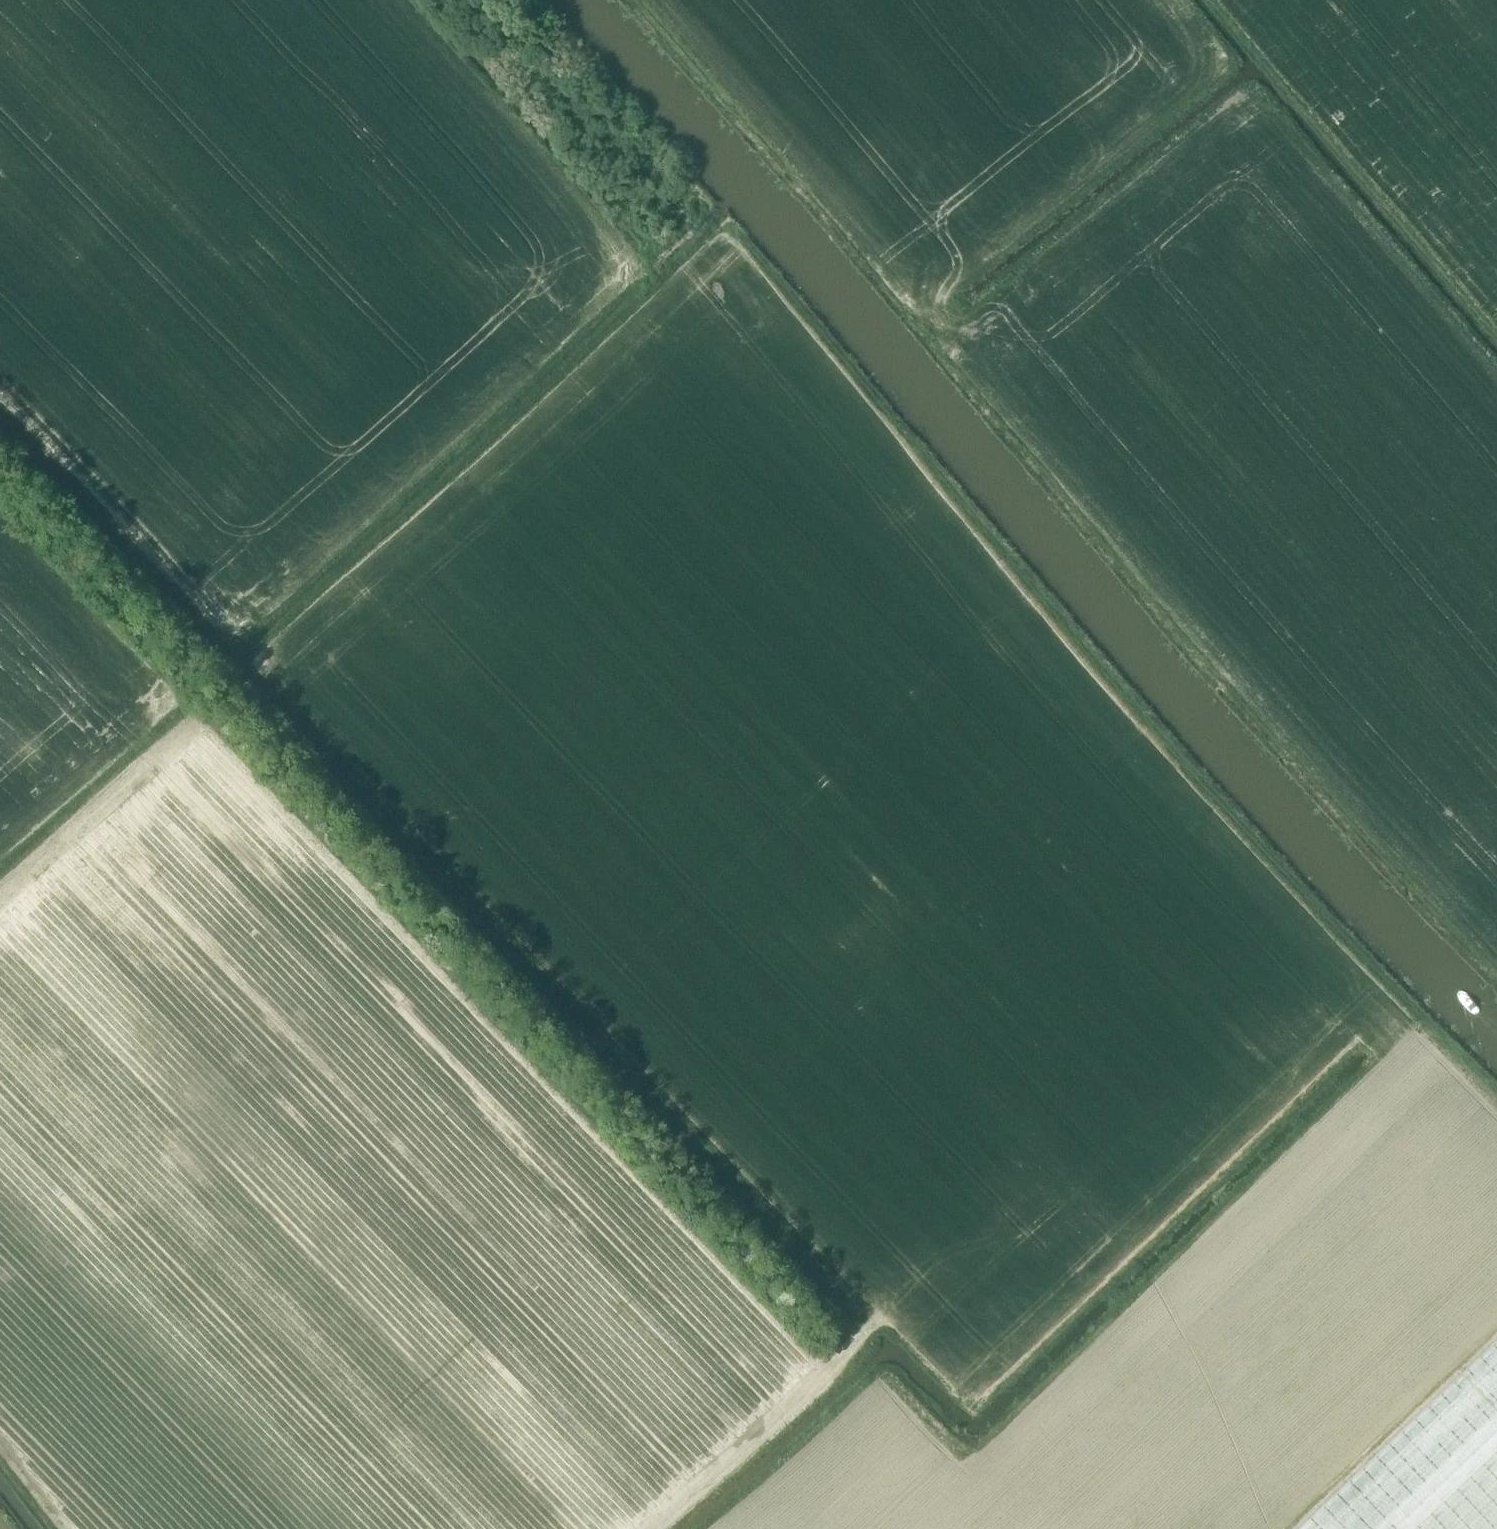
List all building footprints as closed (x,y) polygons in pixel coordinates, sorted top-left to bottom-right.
[(1297,1528),(1496,1528),(1496,1338),(1297,1528)]
